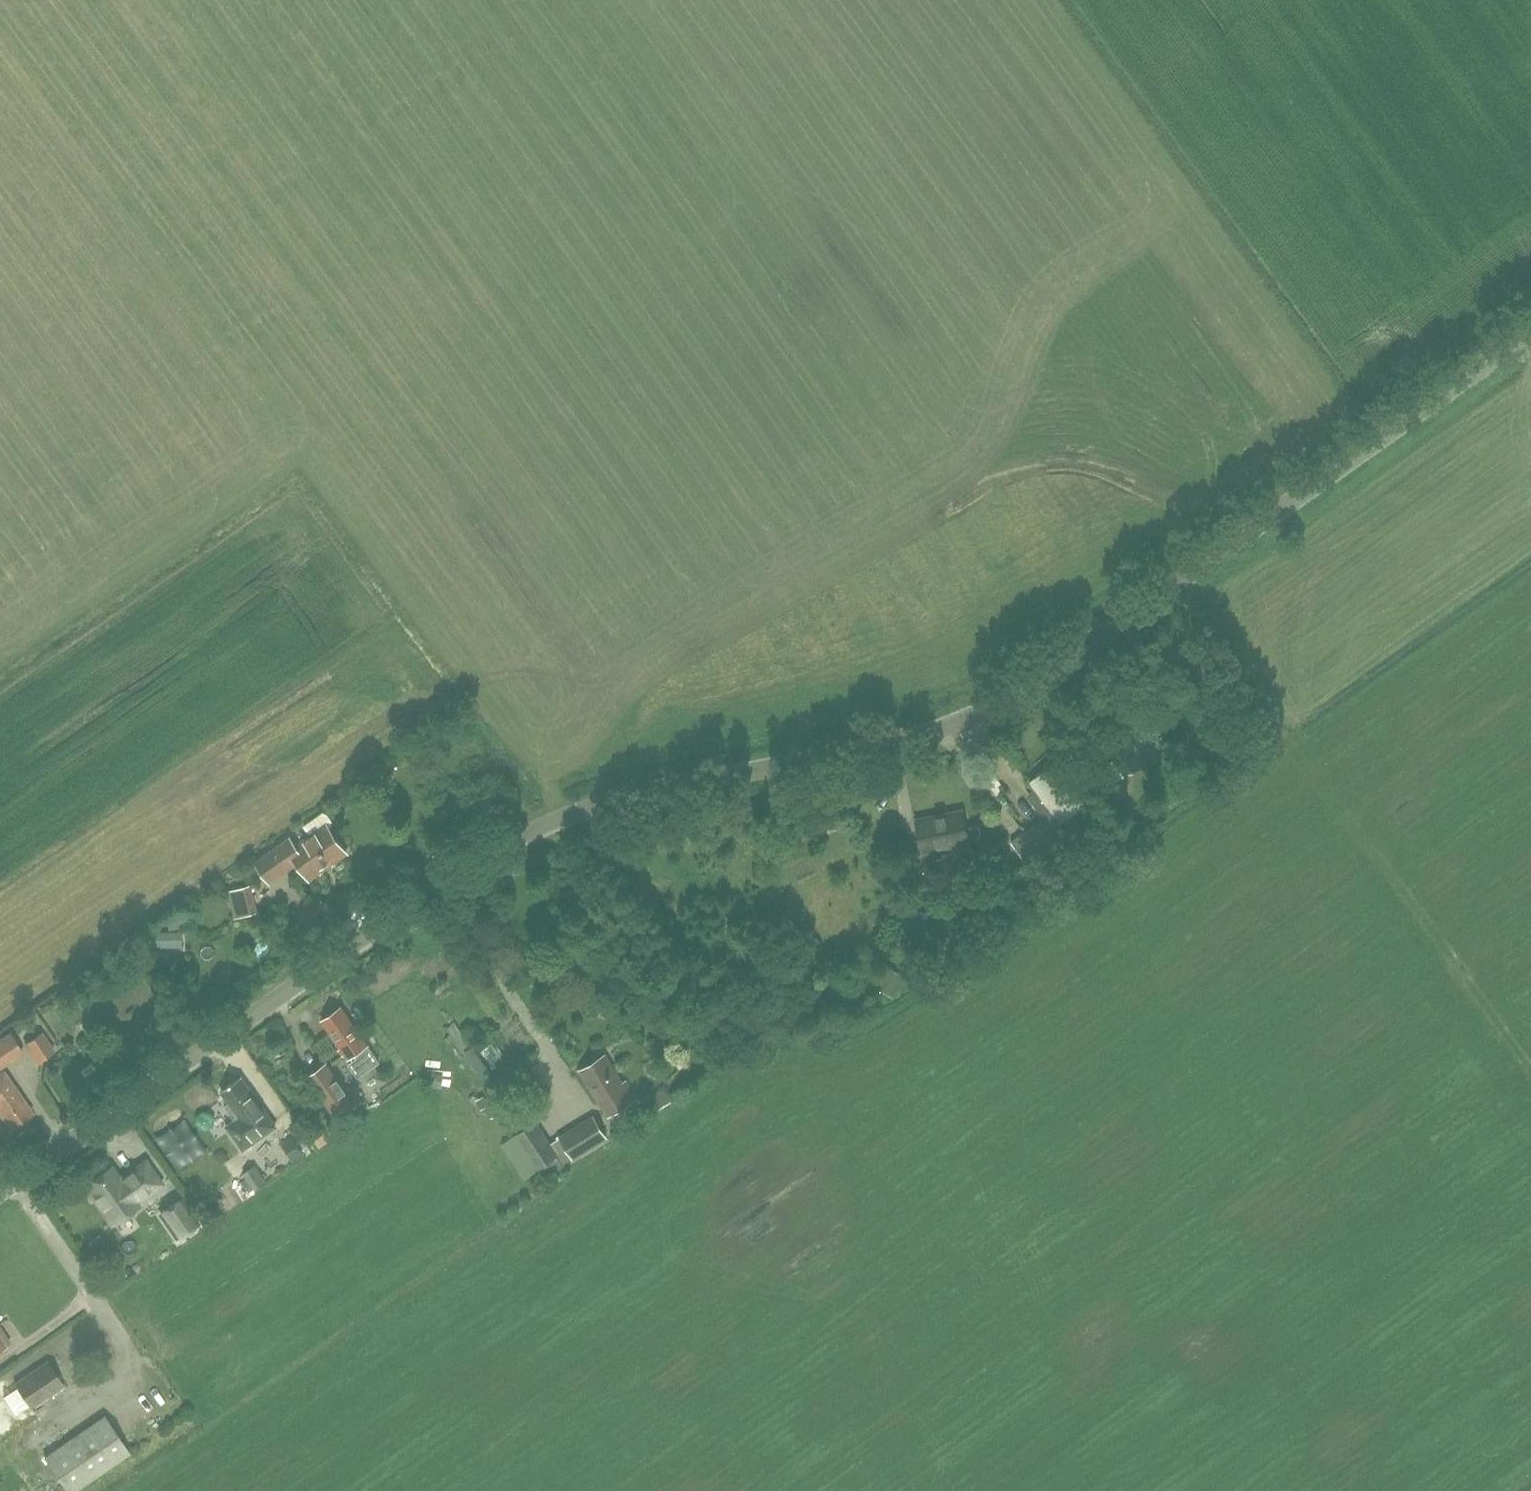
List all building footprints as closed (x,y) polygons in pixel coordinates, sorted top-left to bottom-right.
[(1024,832),(1050,865),(1076,846),(1083,855),(1106,838),(1095,822),(1106,815),(1094,798),(1097,797),(1066,755),(1031,780),(1053,811),(1024,832)] [(953,828),(957,845),(959,859),(984,854),(978,825),(967,828),(964,811),(947,814),(950,829),(953,828)] [(345,853),(328,828),(331,825),(331,821),(326,814),(322,812),(303,826),(310,836),(294,848),(287,839),(255,862),(269,882),(295,864),(307,880),(345,853)] [(922,852),(957,845),(953,828),(950,829),(947,814),(916,820),(922,852)] [(1036,875),(1050,865),(1024,832),(1011,841),(1036,875)] [(235,919),(258,912),(251,885),(228,891),(235,919)] [(380,1062),(341,1008),(324,1021),(348,1053),(358,1046),(362,1052),(348,1062),(359,1078),(380,1062)] [(23,1052),(12,1032),(0,1040),(0,1068),(23,1052)] [(42,1032),(24,1044),(37,1063),(55,1051),(42,1032)] [(499,1045),(492,1052),(505,1065),(512,1058),(499,1045)] [(622,1084),(605,1055),(581,1070),(608,1114),(635,1098),(626,1082),(622,1084)] [(336,1119),(357,1106),(327,1063),(306,1076),(336,1119)] [(4,1071),(0,1074),(0,1112),(11,1128),(33,1114),(4,1071)] [(247,1148),(276,1127),(240,1078),(223,1090),(231,1101),(225,1106),(237,1121),(230,1126),(247,1148)] [(570,1157),(605,1136),(592,1116),(558,1136),(570,1157)] [(537,1167),(556,1154),(534,1121),(514,1134),(537,1167)] [(263,1156),(273,1168),(294,1152),(284,1140),(263,1156)] [(163,1184),(147,1162),(127,1176),(128,1177),(122,1181),(113,1169),(85,1189),(94,1201),(96,1199),(114,1224),(139,1206),(136,1202),(146,1195),(146,1196),(163,1184)] [(255,1191),(267,1182),(255,1164),(242,1174),(255,1191)] [(181,1236),(199,1223),(183,1200),(165,1213),(181,1236)] [(30,1409),(63,1386),(46,1362),(14,1385),(30,1409)] [(128,1454),(103,1417),(44,1458),(66,1490),(74,1490),(128,1454)]
